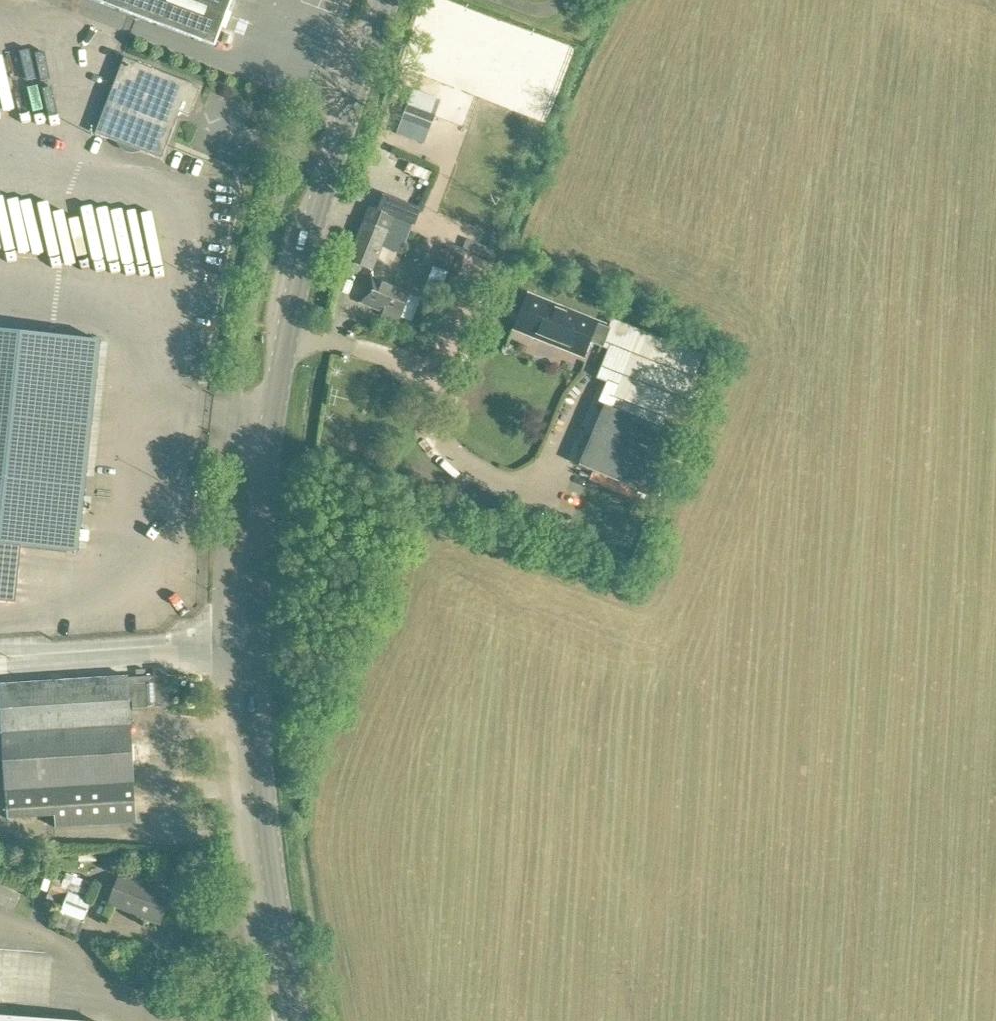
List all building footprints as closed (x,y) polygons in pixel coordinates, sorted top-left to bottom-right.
[(214,48),(233,0),(86,0),(214,48)] [(124,59),(106,107),(95,135),(117,143),(119,148),(124,152),(129,154),(135,154),(140,152),(162,160),(179,114),(189,118),(200,88),(124,59)] [(429,132),(435,116),(407,106),(402,122),(429,132)] [(109,253),(108,195),(51,196),(53,255),(109,253)] [(6,196),(0,196),(0,241),(8,240),(6,196)] [(368,210),(348,262),(373,271),(393,219),(368,210)] [(493,237),(488,250),(497,253),(502,240),(493,237)] [(442,247),(434,269),(448,274),(456,252),(442,247)] [(420,302),(409,297),(409,295),(389,287),(390,284),(371,276),(360,304),(383,313),(381,317),(398,323),(400,319),(412,324),(420,302)] [(608,329),(598,325),(531,297),(518,331),(585,358),(590,344),(608,351),(595,381),(606,385),(598,405),(604,408),(579,467),(658,499),(700,396),(689,391),(702,358),(612,321),(608,329)] [(21,547),(78,553),(100,342),(0,331),(0,545),(21,547)] [(136,823),(133,783),(105,785),(5,792),(7,819),(54,817),(55,828),(136,823)] [(78,938),(89,911),(92,903),(89,901),(95,885),(66,874),(60,889),(51,886),(45,902),(62,909),(54,929),(78,938)] [(160,924),(165,911),(172,894),(120,874),(109,905),(160,924)]
